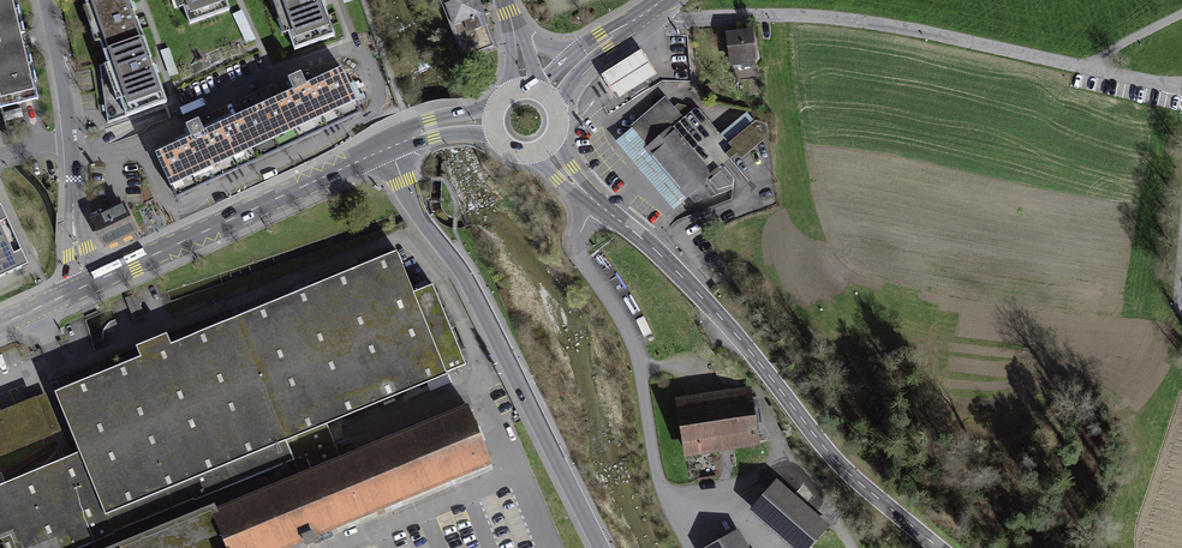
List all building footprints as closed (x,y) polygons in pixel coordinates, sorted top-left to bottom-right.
[(37,97),(16,0),(0,0),(0,89),(3,104),(37,97)] [(146,42),(136,14),(132,0),(88,0),(107,55),(146,42)] [(228,9),(224,0),(182,0),(190,23),(228,9)] [(322,0),(277,0),(294,51),(335,37),(322,1),(322,0)] [(480,0),(445,0),(456,25),(485,14),(480,0)] [(753,27),(726,31),(730,64),(757,61),(753,27)] [(156,71),(146,42),(107,55),(108,62),(102,64),(109,122),(167,102),(156,71)] [(615,97),(657,72),(643,48),(600,73),(615,97)] [(253,105),(273,148),(367,106),(347,63),(306,81),(301,70),(289,75),(291,81),(294,87),(253,105)] [(665,96),(614,140),(674,208),(737,153),(742,159),(763,141),(751,127),(756,122),(747,111),(721,134),(697,107),(684,118),(665,96)] [(273,148),(253,105),(204,128),(199,118),(188,123),(190,128),(192,132),(155,148),(175,192),(273,148)] [(106,245),(137,232),(122,200),(92,213),(106,245)] [(27,263),(7,218),(0,203),(0,276),(27,263)] [(401,252),(58,394),(82,452),(0,486),(0,547),(84,547),(335,444),(328,427),(439,381),(471,368),(437,286),(418,293),(401,252)] [(36,375),(43,390),(58,383),(52,368),(36,375)] [(750,386),(677,399),(687,457),(761,444),(750,386)] [(0,425),(0,470),(63,444),(47,406),(0,425)] [(228,547),(289,547),(353,521),(396,503),(450,480),(492,463),(483,443),(468,406),(213,513),(228,547)] [(752,510),(796,547),(812,547),(831,526),(777,480),(752,510)] [(213,513),(210,507),(112,547),(228,547),(213,513)] [(702,547),(751,547),(739,527),(702,547)]
